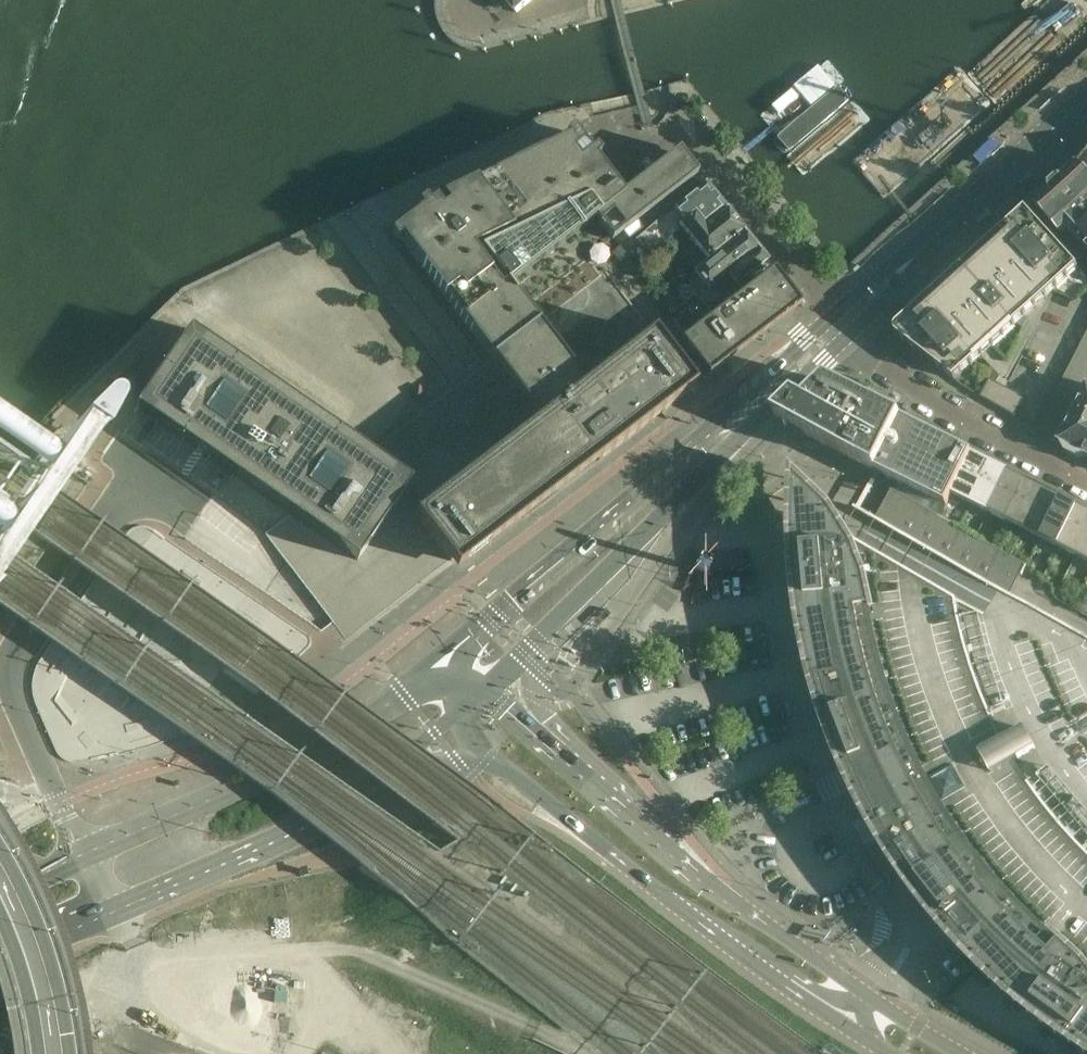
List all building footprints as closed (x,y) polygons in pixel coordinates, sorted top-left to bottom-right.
[(516,14),(532,0),(505,0),(516,14)] [(400,240),(492,359),(538,323),(510,286),(595,220),(612,241),(697,175),(679,151),(622,195),(595,160),(600,157),(599,156),(600,155),(595,150),(594,150),(593,151),(586,142),(583,144),(576,135),(573,130),(566,136),(568,139),(441,200),(447,207),(442,211),(435,202),(395,233),(391,236),(396,243),(400,240)] [(1076,164),(1076,165),(1086,173),(1086,153),(1084,155),(1085,156),(1076,164)] [(1032,204),(1059,234),(1066,227),(1071,233),(1086,251),(1086,210),(1086,209),(1086,208),(1086,173),(1076,165),(1060,179),(1060,178),(1059,179),(1058,180),(1058,181),(1050,188),(1050,187),(1048,189),(1048,190),(1032,204)] [(650,259),(677,238),(684,232),(680,228),(695,216),(702,225),(709,219),(713,223),(727,212),(705,185),(659,218),(634,241),(650,259)] [(1078,268),(1050,237),(1025,210),(1015,220),(1014,219),(1012,220),(1013,221),(1004,230),(1003,229),(1002,230),(1003,231),(993,239),(992,238),(991,239),(992,241),(983,249),(982,248),(981,248),(1036,309),(1036,308),(1035,307),(1045,299),(1046,300),(1047,298),(1046,297),(1055,289),(1056,290),(1058,289),(1057,288),(1066,279),(1067,280),(1068,279),(1067,278),(1078,268)] [(698,268),(737,237),(743,232),(727,212),(713,223),(709,219),(702,225),(695,216),(680,228),(684,232),(698,250),(705,259),(700,260),(694,264),(698,268)] [(698,268),(692,273),(707,292),(727,276),(736,287),(744,280),(747,284),(767,269),(770,266),(743,232),(737,237),(698,268)] [(939,287),(993,347),(994,346),(993,345),(1002,337),(1003,338),(1004,337),(1003,336),(1013,327),(1014,328),(1015,327),(1014,326),(1016,324),(1024,329),(1028,320),(1025,317),(1034,308),(1035,309),(1036,309),(981,248),(980,249),(981,250),(972,259),(971,257),(970,259),(971,260),(962,268),(961,267),(959,268),(960,269),(951,278),(950,277),(949,278),(950,279),(940,287),(939,286),(939,287)] [(796,302),(777,276),(773,271),(740,296),(769,331),(800,306),(796,302)] [(954,381),(955,380),(970,366),(971,367),(973,366),(972,365),(981,356),(982,357),(983,356),(982,355),(991,347),(992,348),(993,347),(939,287),(938,288),(939,289),(930,297),(929,296),(927,297),(928,298),(919,307),(918,306),(917,307),(918,308),(908,316),(907,315),(906,317),(907,318),(897,326),(896,328),(895,329),(895,331),(895,333),(896,335),(897,337),(954,381)] [(710,319),(739,353),(769,331),(740,296),(710,319)] [(681,342),(705,374),(708,377),(739,353),(710,319),(681,342)] [(524,519),(598,462),(695,387),(689,380),(653,333),(586,385),(538,323),(492,359),(540,422),(519,438),(518,437),(415,516),(449,560),(457,571),(524,519)] [(411,482),(363,448),(190,330),(136,409),(290,515),(357,561),(411,482)] [(989,381),(989,380),(996,384),(999,376),(991,367),(985,379),(989,381)] [(989,381),(981,397),(980,398),(1015,418),(1025,399),(996,384),(989,380),(989,381)] [(796,402),(777,422),(781,424),(783,425),(784,426),(785,426),(790,429),(803,435),(877,472),(882,474),(901,484),(946,506),(952,495),(972,455),(972,454),(846,392),(829,383),(827,382),(802,405),(800,404),(796,402)] [(1058,443),(1061,444),(1065,453),(1070,456),(1076,458),(1086,457),(1086,387),(1058,443)] [(3,611),(51,541),(27,524),(67,465),(76,452),(77,450),(78,447),(79,444),(79,441),(78,438),(78,436),(76,433),(75,431),(73,429),(70,427),(68,426),(65,425),(62,425),(59,425),(56,426),(50,428),(0,502),(0,609),(3,611)] [(962,500),(971,504),(990,464),(982,460),(983,459),(982,458),(981,459),(972,455),(952,495),(961,500),(962,500)] [(990,464),(971,504),(979,508),(979,509),(980,509),(988,513),(1008,473),(1000,469),(1000,467),(999,467),(999,468),(990,464)] [(1008,473),(988,513),(996,517),(997,518),(997,517),(1006,522),(1025,481),(1017,477),(1018,476),(1017,476),(1016,477),(1008,473)] [(792,518),(792,539),(792,560),(794,580),(796,601),(799,622),(803,642),(807,663),(812,683),(817,703),(824,723),(831,742),(838,762),(842,770),(850,789),(860,808),(869,827),(880,845),(891,863),(902,880),(914,897),(923,908),(936,925),(950,940),(964,956),(979,970),(994,985),(1009,999),(1025,1012),(1042,1025),(1059,1037),(1076,1049),(1085,1053),(1086,1053),(1086,639),(1011,595),(1000,589),(983,618),(956,602),(955,599),(847,538),(831,512),(793,477),(792,497),(792,518)] [(1025,481),(1006,522),(1014,526),(1015,527),(1015,526),(1023,530),(1043,490),(1035,486),(1035,485),(1034,484),(1034,486),(1025,481)] [(1000,589),(1011,595),(1026,566),(939,519),(945,507),(901,484),(896,493),(892,491),(887,502),(876,521),(1000,589)] [(1043,490),(1023,530),(1031,534),(1031,535),(1032,535),(1041,539),(1060,499),(1052,495),(1053,494),(1052,493),(1051,494),(1043,490)] [(1060,499),(1041,539),(1049,543),(1050,544),(1058,548),(1078,508),(1070,503),(1070,502),(1069,502),(1069,503),(1060,499)] [(1058,548),(1066,552),(1067,553),(1067,552),(1076,556),(1086,533),(1086,511),(1086,512),(1078,508),(1058,548)] [(1076,556),(1084,560),(1084,561),(1085,561),(1086,562),(1086,533),(1076,556)] [(801,765),(791,769),(796,782),(806,778),(801,765)]
